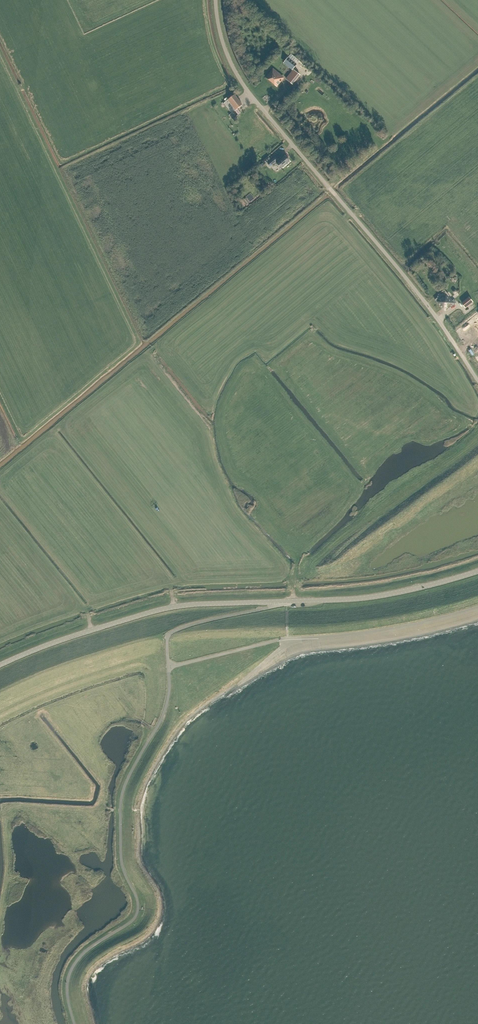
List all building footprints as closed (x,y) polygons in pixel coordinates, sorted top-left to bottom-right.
[(288,57),(283,63),(292,70),(297,64),(288,57)] [(266,78),(277,86),(284,78),(281,76),(281,75),(273,69),(266,78)] [(293,70),(286,79),(293,85),(300,75),(293,70)] [(224,103),(223,103),(224,104),(231,112),(234,116),(239,113),(236,109),(242,104),(234,94),(224,103)] [(270,162),(272,160),(268,156),(262,161),(263,162),(261,165),(262,167),(269,161),(270,162)] [(276,162),(277,164),(278,166),(278,165),(281,169),(290,162),(285,156),(279,161),(278,160),(277,160),(275,158),(272,160),(270,162),(268,164),(270,167),(276,162)] [(440,296),(435,300),(443,309),(444,308),(446,311),(454,304),(455,304),(457,303),(454,299),(452,300),(450,297),(449,297),(450,296),(446,290),(439,295),(440,296)] [(470,298),(462,304),(466,308),(473,302),(470,298)]
